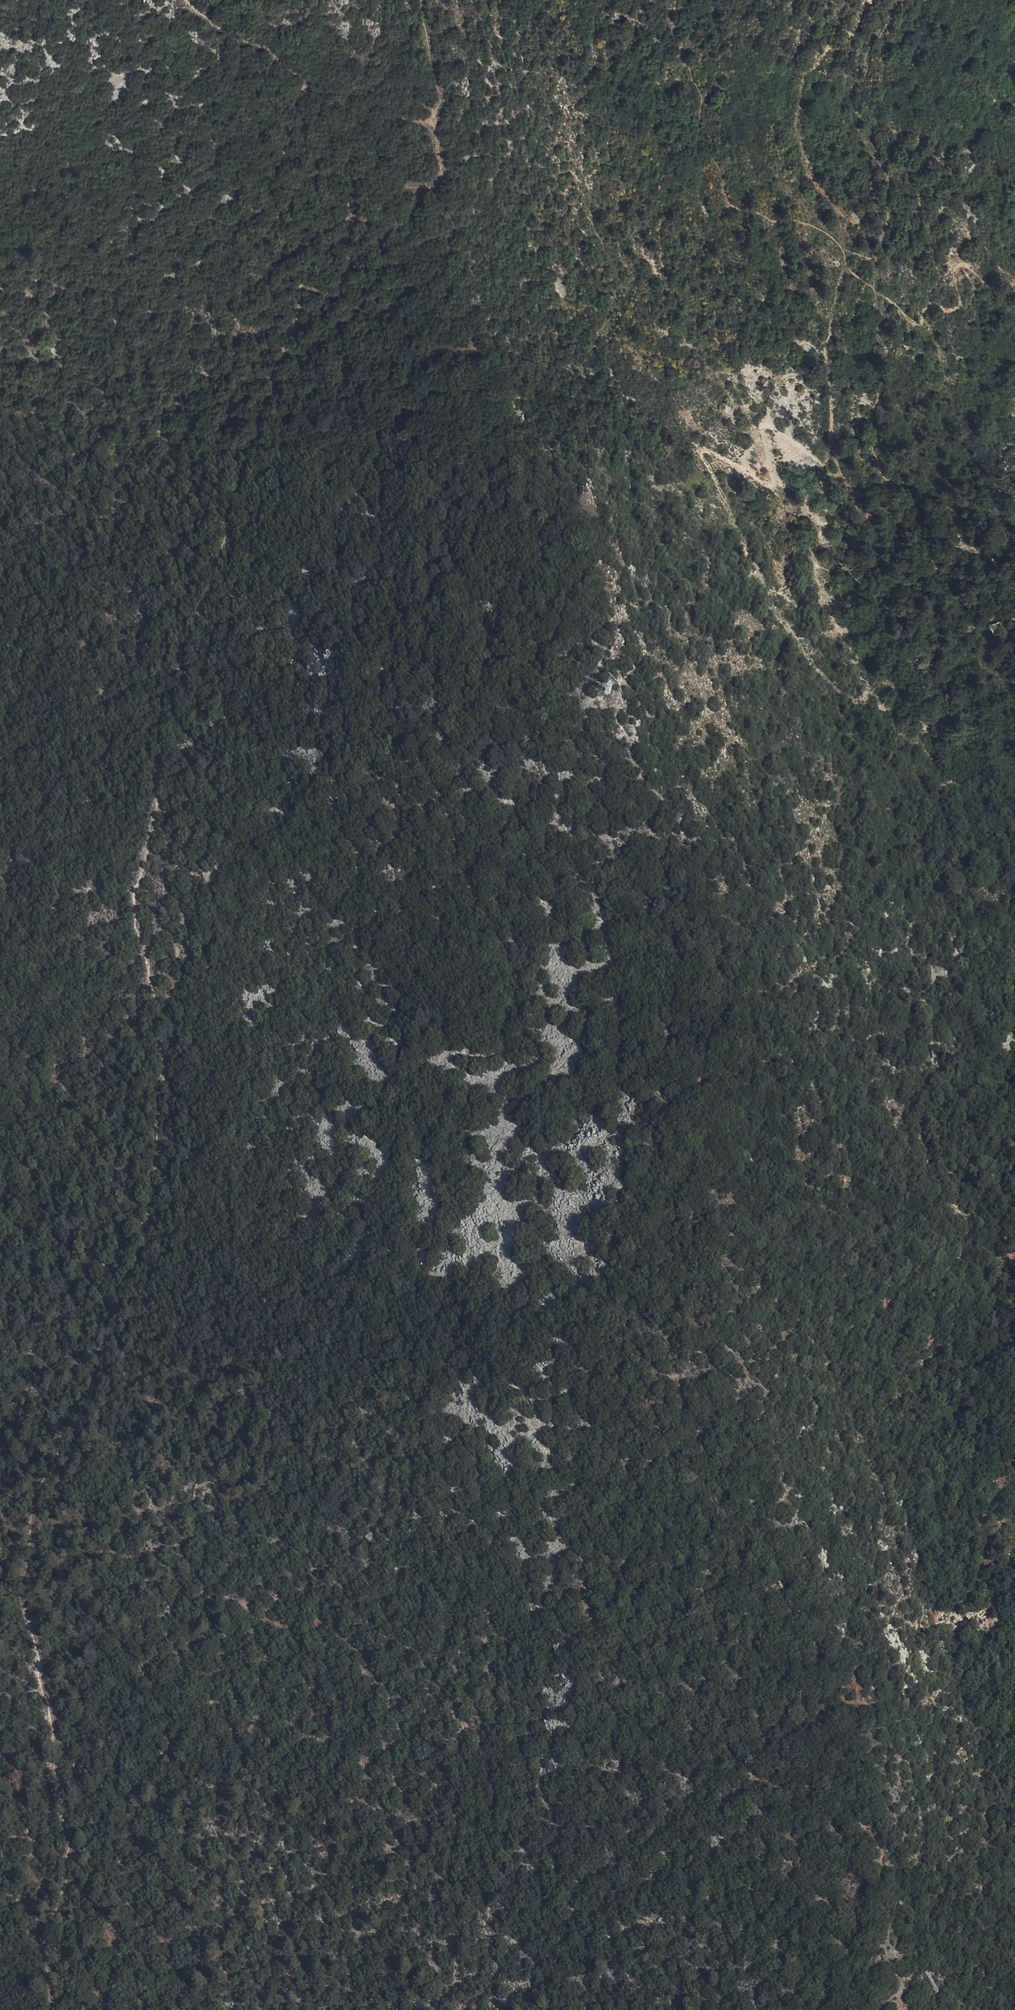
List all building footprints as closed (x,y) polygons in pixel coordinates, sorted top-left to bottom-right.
[(999,617),(988,623),(997,638),(1006,632),(999,617)]
